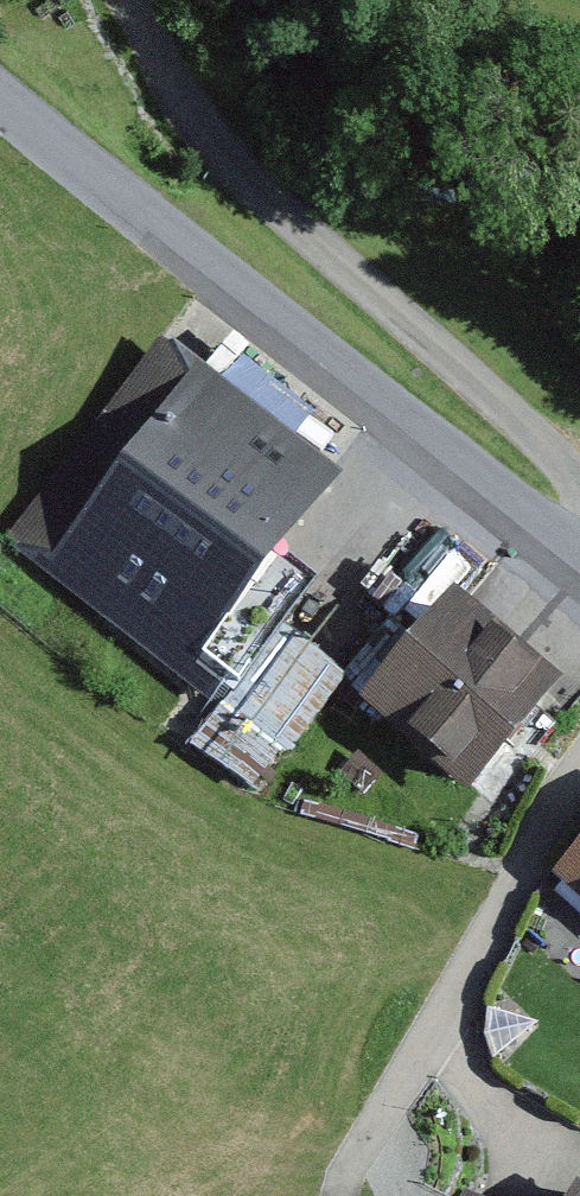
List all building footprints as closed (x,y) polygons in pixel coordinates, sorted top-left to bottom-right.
[(350,493),(161,343),(0,544),(210,711),(306,591),(285,575),(350,493)] [(561,699),(453,605),(358,714),(466,808),(561,699)] [(345,690),(281,641),(225,714),(289,763),(345,690)] [(358,756),(340,776),(365,798),(382,778),(358,756)] [(555,884),(579,906),(579,856),(555,884)]
